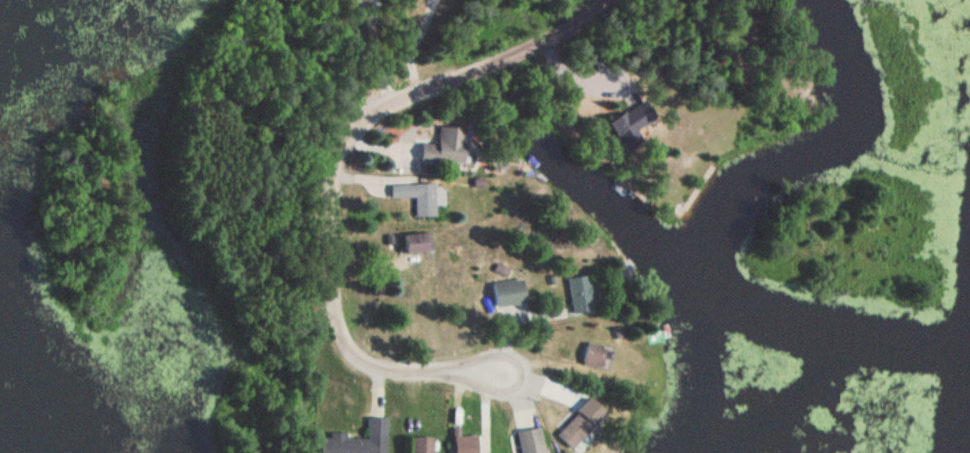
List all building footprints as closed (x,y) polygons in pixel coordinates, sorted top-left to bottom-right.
[(623,145),(659,120),(644,100),(609,125),(623,145)] [(467,166),(468,129),(440,128),(439,144),(422,144),(422,164),(467,166)] [(416,217),(437,217),(437,184),(416,184),(416,217)] [(406,253),(430,253),(430,234),(405,235),(406,253)] [(595,311),(590,276),(569,279),(574,314),(595,311)] [(493,283),(495,306),(526,304),(525,281),(493,283)] [(605,366),(606,346),(585,346),(585,366),(605,366)] [(368,418),(367,437),(330,436),(330,439),(321,438),(320,452),(387,452),(388,418),(368,418)] [(544,427),(517,432),(520,452),(547,452),(544,427)] [(413,438),(413,452),(433,452),(433,438),(413,438)]
